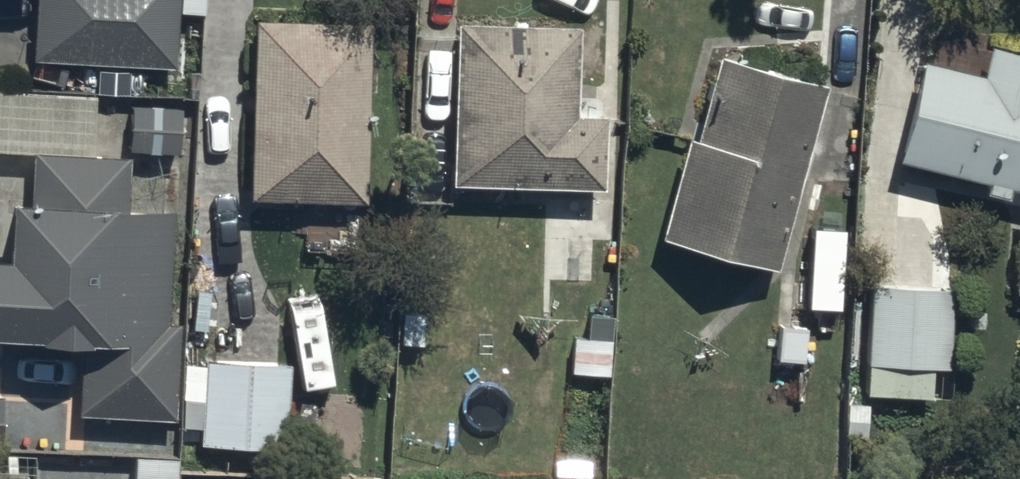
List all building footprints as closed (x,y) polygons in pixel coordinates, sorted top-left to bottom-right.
[(33,65),(178,72),(182,0),(36,0),(33,65)] [(370,30),(258,26),(252,202),(363,206),(370,30)] [(580,30),(457,27),(452,191),(604,195),(607,121),(577,120),(580,30)] [(900,166),(1019,195),(1019,59),(990,52),(983,81),(924,67),(900,166)] [(774,281),(827,92),(721,62),(697,145),(686,142),(656,248),(774,281)] [(127,104),(125,147),(176,151),(179,107),(127,104)] [(9,267),(0,267),(0,345),(83,349),(80,419),(176,424),(181,328),(168,327),(173,221),(127,219),(130,161),(34,157),(31,214),(11,213),(9,267)] [(948,286),(866,282),(862,393),(928,396),(929,365),(945,366),(948,286)] [(200,359),(196,442),(286,447),(288,362),(200,359)]
